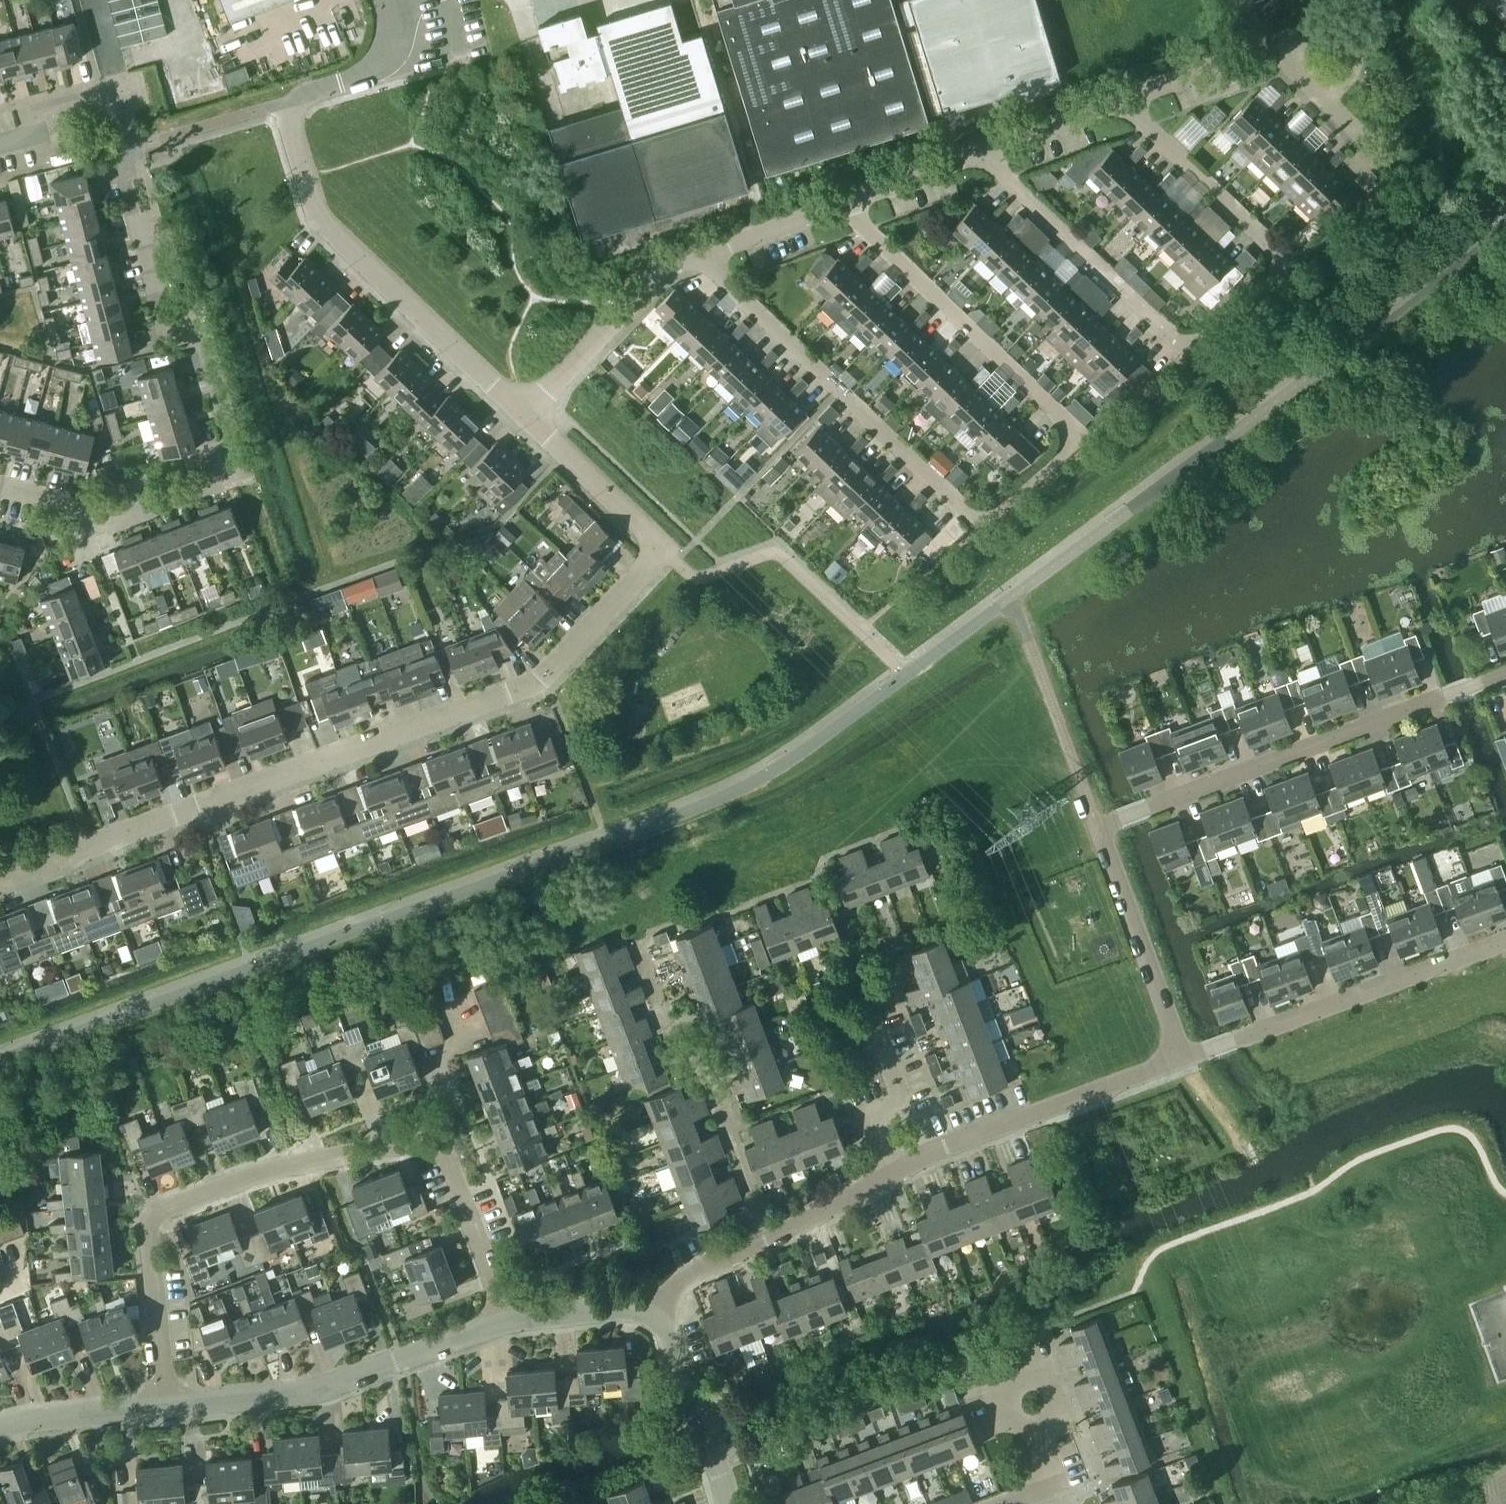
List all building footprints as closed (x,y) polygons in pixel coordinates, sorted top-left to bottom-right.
[(109,0),(112,12),(135,6),(134,0),(109,0)] [(135,6),(138,17),(161,11),(159,0),(157,0),(135,6)] [(229,20),(282,0),(222,0),(229,20)] [(749,188),(702,33),(683,39),(671,0),(597,23),(599,31),(587,34),(581,12),(538,25),(549,61),(555,59),(563,85),(611,71),(621,105),(548,127),(582,238),(749,188)] [(895,134),(926,125),(887,0),(713,0),(766,174),(895,134)] [(1050,41),(1037,0),(909,0),(944,112),(1060,75),(1050,41)] [(138,17),(135,6),(112,12),(115,23),(138,17)] [(161,11),(138,17),(141,29),(164,23),(161,11)] [(138,17),(115,23),(118,35),(141,29),(138,17)] [(74,21),(53,26),(64,67),(73,65),(71,58),(83,55),(74,21)] [(141,29),(144,41),(167,35),(164,23),(141,29)] [(54,70),(64,67),(53,26),(33,31),(42,66),(52,63),(54,70)] [(144,41),(141,29),(118,35),(121,47),(144,41)] [(32,69),(42,66),(33,31),(14,37),(24,78),(34,75),(32,69)] [(24,78),(14,37),(0,40),(0,65),(3,76),(13,74),(15,80),(24,78)] [(246,66),(224,74),(228,85),(250,78),(246,66)] [(1274,98),(1281,105),(1287,98),(1281,92),(1274,98)] [(1221,130),(1237,144),(1268,111),(1253,97),(1221,130)] [(1281,105),(1274,98),(1268,105),(1274,112),(1281,105)] [(1216,104),(1199,121),(1209,130),(1226,113),(1216,104)] [(1237,144),(1251,158),(1283,125),(1268,111),(1237,144)] [(1304,127),(1310,133),(1317,126),(1310,120),(1304,127)] [(1251,158),(1266,173),(1298,140),(1283,125),(1251,158)] [(1310,133),(1304,127),(1297,134),(1304,140),(1310,133)] [(1281,187),(1288,179),(1312,154),(1298,140),(1266,173),(1281,187)] [(1134,150),(1140,156),(1147,149),(1140,143),(1134,150)] [(1088,174),(1103,188),(1128,163),(1108,144),(1082,153),(1065,171),(1079,184),(1088,174)] [(1340,161),(1346,155),(1340,148),(1333,155),(1340,161)] [(1140,156),(1134,150),(1127,157),(1134,163),(1140,156)] [(1288,179),(1303,193),(1327,168),(1312,154),(1288,179)] [(1340,161),(1333,155),(1327,162),(1333,168),(1340,161)] [(1118,202),(1142,177),(1128,163),(1103,188),(1118,202)] [(1051,186),(1058,178),(1048,168),(1024,176),(1036,190),(1051,186)] [(1358,198),(1327,168),(1303,193),(1296,201),(1311,215),(1323,203),(1339,218),(1358,198)] [(1069,187),(1078,183),(1065,171),(1059,178),(1069,187)] [(1163,178),(1170,184),(1176,178),(1170,171),(1163,178)] [(51,181),(57,202),(98,191),(96,182),(89,184),(86,172),(51,181)] [(9,180),(14,199),(24,196),(19,177),(9,180)] [(1133,216),(1157,191),(1142,177),(1118,202),(1133,216)] [(1170,184),(1163,178),(1157,185),(1163,191),(1170,184)] [(98,191),(57,202),(62,222),(97,213),(94,203),(100,201),(98,191)] [(1157,191),(1133,216),(1147,231),(1172,205),(1157,191)] [(17,212),(27,210),(24,196),(14,199),(17,212)] [(16,233),(7,198),(0,200),(0,237),(16,233)] [(1193,207),(1199,213),(1206,206),(1199,200),(1193,207)] [(966,243),(991,217),(975,202),(966,212),(957,204),(940,221),(949,230),(951,228),(966,243)] [(1172,205),(1147,231),(1162,245),(1187,219),(1172,205)] [(1199,213),(1193,207),(1186,213),(1193,220),(1199,213)] [(27,210),(17,212),(21,226),(31,223),(27,210)] [(1011,218),(1018,225),(1024,218),(1018,212),(1011,218)] [(62,222),(67,241),(108,231),(106,221),(99,223),(97,213),(62,222)] [(991,217),(966,243),(981,257),(1005,231),(991,217)] [(1018,225),(1011,218),(1005,225),(1011,231),(1018,225)] [(1187,219),(1162,245),(1177,259),(1201,233),(1187,219)] [(1229,241),(1235,234),(1229,228),(1222,235),(1229,241)] [(1084,238),(1092,246),(1101,237),(1093,229),(1084,238)] [(108,231),(67,241),(72,261),(107,252),(104,242),(111,240),(108,231)] [(995,271),(1020,245),(1005,231),(981,257),(995,271)] [(1185,279),(1216,247),(1201,233),(1177,259),(1171,265),(1185,279)] [(32,251),(41,249),(37,235),(28,238),(32,251)] [(1229,241),(1222,235),(1215,241),(1222,248),(1229,241)] [(1041,247),(1047,253),(1054,246),(1047,240),(1041,247)] [(1020,245),(995,271),(1010,285),(1035,259),(1020,245)] [(1047,253),(1041,247),(1034,253),(1041,260),(1047,253)] [(1199,296),(1207,288),(1212,283),(1223,293),(1243,273),(1216,247),(1185,279),(1183,281),(1199,296)] [(41,249),(32,251),(36,264),(44,262),(41,249)] [(813,282),(829,297),(854,272),(838,257),(836,259),(827,250),(810,269),(819,277),(813,282)] [(77,281),(119,270),(116,261),(110,263),(107,252),(72,261),(77,281)] [(859,259),(866,265),(873,258),(866,252),(859,259)] [(271,275),(295,298),(319,272),(304,257),(297,265),(288,257),(271,275)] [(866,265),(859,259),(853,265),(860,272),(866,265)] [(1035,259),(1010,285),(1025,299),(1050,274),(1035,259)] [(1113,266),(1121,274),(1127,268),(1119,260),(1113,266)] [(1070,275),(1077,281),(1083,275),(1077,268),(1070,275)] [(83,301),(117,292),(114,281),(121,280),(119,270),(77,281),(83,301)] [(319,321),(336,303),(328,294),(335,287),(319,272),(295,298),(319,321)] [(821,306),(835,320),(868,286),(854,272),(829,297),(821,306)] [(33,274),(18,277),(21,287),(35,283),(33,274)] [(1050,274),(1025,299),(1040,313),(1064,288),(1050,274)] [(42,290),(48,290),(52,289),(48,275),(38,278),(42,290)] [(1077,281),(1070,275),(1064,281),(1070,288),(1077,281)] [(248,279),(250,286),(257,283),(255,277),(248,279)] [(889,287),(895,293),(902,286),(895,280),(889,287)] [(1142,295),(1151,285),(1145,280),(1136,289),(1142,295)] [(955,284),(947,293),(955,301),(963,292),(955,284)] [(1185,284),(1168,303),(1181,315),(1198,296),(1185,284)] [(853,332),(883,300),(868,286),(835,320),(851,334),(853,332)] [(895,293),(889,287),(882,294),(889,300),(895,293)] [(1054,327),(1079,302),(1064,288),(1040,313),(1054,327)] [(51,303),(48,290),(42,290),(38,292),(42,305),(51,303)] [(660,322),(676,337),(701,311),(685,297),(682,299),(672,290),(656,307),(666,317),(660,322)] [(117,292),(83,301),(88,321),(129,310),(126,300),(120,302),(117,292)] [(707,299),(713,305),(720,298),(713,292),(707,299)] [(1106,310),(1113,303),(1106,297),(1100,303),(1106,310)] [(713,305),(707,299),(700,305),(707,312),(713,305)] [(872,339),(873,340),(898,314),(883,300),(853,332),(867,345),(872,339)] [(1061,350),(1094,316),(1079,302),(1054,327),(1046,336),(1061,350)] [(328,330),(343,344),(367,318),(352,303),(345,311),(336,303),(319,321),(314,327),(323,336),(328,330)] [(1106,310),(1100,303),(1093,310),(1100,316),(1106,310)] [(918,315),(925,321),(931,315),(925,308),(918,315)] [(93,341),(128,331),(125,321),(131,319),(129,310),(88,321),(93,341)] [(676,337),(691,351),(715,326),(701,311),(676,337)] [(1043,317),(1036,311),(1032,315),(1039,322),(1043,317)] [(976,321),(990,334),(999,325),(985,312),(976,321)] [(912,328),(898,314),(873,340),(888,354),(912,328)] [(49,331),(58,329),(54,315),(45,317),(49,331)] [(925,321),(918,315),(912,322),(918,328),(925,321)] [(1076,364),(1108,330),(1094,316),(1061,350),(1076,364)] [(367,367),(384,348),(376,340),(383,333),(367,318),(343,344),(367,367)] [(736,327),(743,333),(749,326),(743,320),(736,327)] [(1136,338),(1142,331),(1136,325),(1129,331),(1136,338)] [(691,351),(705,365),(730,340),(715,326),(691,351)] [(743,333),(736,327),(730,334),(736,340),(743,333)] [(888,354),(903,368),(927,342),(912,328),(888,354)] [(58,329),(49,331),(52,345),(61,342),(58,329)] [(1099,370),(1123,344),(1108,330),(1076,364),(1090,378),(1098,370),(1099,370)] [(93,341),(98,361),(140,350),(137,340),(130,342),(128,331),(93,341)] [(1136,338),(1129,331),(1123,338),(1129,344),(1136,338)] [(1007,347),(1013,341),(1007,335),(1001,341),(1007,347)] [(948,344),(954,350),(961,343),(954,337),(948,344)] [(705,365),(720,379),(745,354),(730,340),(705,365)] [(903,368),(917,382),(942,357),(927,342),(903,368)] [(1010,350),(1018,358),(1025,350),(1017,342),(1010,350)] [(954,350),(948,344),(941,350),(948,357),(954,350)] [(1117,404),(1130,390),(1150,370),(1139,359),(1123,344),(1099,370),(1098,370),(1090,378),(1117,404)] [(282,345),(270,349),(273,357),(285,353),(282,345)] [(70,347),(57,351),(59,359),(73,355),(70,347)] [(367,367),(391,390),(415,364),(400,349),(393,357),(384,348),(367,367)] [(766,355),(772,361),(779,355),(772,348),(766,355)] [(720,379),(735,393),(759,368),(745,354),(720,379)] [(28,367),(30,358),(17,355),(14,364),(28,367)] [(772,361),(766,355),(759,362),(766,368),(772,361)] [(145,357),(129,362),(133,373),(148,369),(145,357)] [(917,382),(932,396),(957,371),(942,357),(917,382)] [(1029,357),(1023,363),(1032,372),(1038,366),(1029,357)] [(42,371),(44,362),(30,358),(28,367),(42,371)] [(638,375),(621,359),(609,371),(626,388),(638,375)] [(835,360),(829,367),(838,375),(844,369),(835,360)] [(415,413),(432,394),(424,386),(431,379),(415,364),(391,390),(415,413)] [(67,378),(70,369),(56,365),(54,374),(67,378)] [(977,372),(984,378),(990,371),(984,365),(977,372)] [(102,367),(93,370),(97,383),(106,380),(102,367)] [(144,398),(185,386),(182,376),(176,378),(172,367),(138,377),(144,398)] [(741,416),(749,408),(774,382),(759,368),(735,393),(726,402),(741,416)] [(81,381),(83,373),(70,369),(67,378),(81,381)] [(932,396),(947,410),(971,385),(957,371),(932,396)] [(1045,371),(1038,379),(1050,391),(1057,383),(1045,371)] [(984,378),(977,372),(971,379),(977,385),(984,378)] [(302,373),(294,381),(299,386),(307,378),(302,373)] [(801,389),(808,383),(801,376),(795,383),(801,389)] [(749,408),(764,422),(789,396),(774,382),(749,408)] [(801,389),(795,383),(788,390),(795,396),(801,389)] [(961,424),(986,399),(971,385),(947,410),(939,418),(954,432),(961,424)] [(1068,392),(1059,385),(1052,393),(1060,400),(1068,392)] [(144,398),(150,417),(184,407),(181,397),(188,395),(185,386),(144,398)] [(647,394),(638,386),(631,393),(640,402),(647,394)] [(1013,406),(1020,400),(1013,393),(1007,400),(1013,406)] [(415,413),(439,435),(463,410),(448,395),(441,403),(432,394),(415,413)] [(875,402),(886,413),(893,405),(882,395),(875,402)] [(804,411),(789,396),(764,422),(756,430),(771,445),(784,432),(804,411)] [(655,398),(649,405),(658,413),(664,407),(655,398)] [(961,424),(976,439),(1001,413),(986,399),(961,424)] [(1067,408),(1073,414),(1082,405),(1076,399),(1067,408)] [(1013,406),(1007,400),(1000,407),(1007,413),(1013,406)] [(830,404),(817,418),(826,427),(839,412),(830,404)] [(103,419),(99,405),(90,408),(95,422),(103,419)] [(156,437),(197,425),(194,415),(187,417),(184,407),(150,417),(156,437)] [(6,448),(15,414),(0,410),(0,447),(6,448)] [(110,427),(120,424),(116,410),(106,413),(110,427)] [(463,458),(480,440),(472,432),(479,425),(463,410),(439,435),(463,458)] [(664,419),(672,427),(680,418),(672,410),(664,419)] [(326,428),(334,420),(324,411),(317,419),(326,428)] [(809,415),(804,411),(784,432),(788,437),(809,415)] [(885,419),(896,431),(902,424),(891,413),(885,419)] [(1039,450),(1001,413),(976,439),(992,453),(996,448),(1019,470),(1039,450)] [(15,458),(24,460),(35,419),(15,414),(6,448),(16,451),(15,458)] [(46,459),(55,424),(35,419),(24,460),(33,463),(35,456),(46,459)] [(672,432),(684,443),(693,434),(681,423),(672,432)] [(54,468),(64,470),(74,429),(55,424),(46,459),(56,461),(54,468)] [(120,424),(110,427),(114,440),(124,437),(120,424)] [(197,425),(156,437),(162,458),(196,447),(193,436),(199,434),(197,425)] [(794,450),(810,465),(834,440),(819,425),(794,450)] [(907,426),(902,431),(910,439),(914,435),(907,426)] [(74,466),(86,469),(95,435),(74,429),(64,470),(73,473),(74,466)] [(357,429),(348,438),(358,447),(367,438),(357,429)] [(855,441),(862,447),(868,440),(861,434),(855,441)] [(697,435),(687,445),(692,449),(701,440),(697,435)] [(463,458),(487,481),(511,456),(496,441),(489,448),(480,440),(463,458)] [(810,465),(824,479),(849,454),(834,440),(810,465)] [(862,447),(855,441),(848,448),(855,454),(862,447)] [(972,451),(961,461),(971,471),(982,461),(972,451)] [(711,452),(704,460),(717,470),(723,463),(711,452)] [(746,485),(769,463),(760,453),(737,475),(746,485)] [(849,454),(824,479),(816,488),(830,502),(864,468),(849,454)] [(503,513),(511,505),(528,486),(520,478),(527,470),(511,456),(487,481),(479,490),(503,513)] [(934,467),(943,475),(950,467),(941,459),(934,467)] [(884,469),(891,475),(897,469),(891,462),(884,469)] [(113,472),(110,463),(96,467),(99,476),(113,472)] [(389,484),(399,475),(387,463),(377,473),(389,484)] [(783,473),(774,464),(762,475),(771,484),(783,473)] [(958,486),(967,477),(955,467),(947,476),(958,486)] [(845,516),(854,507),(878,482),(864,468),(830,502),(845,516)] [(891,475),(884,469),(878,476),(884,482),(891,475)] [(414,504),(434,484),(422,472),(402,493),(414,504)] [(868,522),(893,496),(878,482),(854,507),(868,522)] [(920,503),(927,497),(920,490),(914,497),(920,503)] [(569,494),(560,503),(566,508),(575,500),(569,494)] [(875,544),(883,536),(908,510),(893,496),(868,522),(860,530),(875,544)] [(920,503),(914,497),(907,504),(914,510),(920,503)] [(590,532),(567,556),(592,580),(607,565),(600,557),(608,549),(601,542),(610,533),(575,499),(575,500),(566,508),(590,532)] [(217,503),(208,506),(224,546),(244,538),(231,505),(220,509),(217,503)] [(205,553),(224,546),(208,506),(199,510),(202,516),(192,520),(205,553)] [(932,536),(926,531),(922,526),(923,525),(908,510),(883,536),(899,550),(905,544),(915,554),(932,536)] [(427,521),(436,530),(445,520),(436,512),(427,521)] [(179,517),(170,521),(186,561),(205,553),(192,520),(182,524),(179,517)] [(790,518),(784,525),(790,530),(796,524),(790,518)] [(166,568),(186,561),(170,521),(161,524),(163,531),(153,535),(166,568)] [(439,532),(447,540),(455,531),(447,523),(439,532)] [(495,533),(508,545),(517,536),(504,524),(495,533)] [(141,532),(132,536),(147,576),(166,568),(153,535),(144,538),(141,532)] [(484,542),(499,557),(508,547),(493,533),(484,542)] [(7,534),(0,560),(0,577),(16,581),(26,547),(14,544),(16,537),(7,534)] [(128,583),(147,576),(132,536),(123,539),(125,546),(114,550),(128,583)] [(1491,551),(1497,566),(1505,563),(1505,553),(1504,547),(1491,551)] [(531,567),(562,597),(570,588),(577,596),(592,580),(567,556),(566,557),(557,549),(546,561),(542,556),(531,567)] [(848,571),(834,558),(823,571),(836,584),(848,571)] [(508,591),(546,628),(561,613),(554,605),(562,597),(531,567),(508,591)] [(373,576),(381,597),(393,592),(386,571),(373,576)] [(264,592),(262,586),(261,583),(247,588),(251,597),(264,592)] [(359,583),(346,588),(351,601),(364,596),(359,583)] [(74,586),(73,586),(41,599),(49,619),(88,603),(85,594),(78,597),(74,586)] [(341,588),(327,593),(330,602),(337,600),(341,610),(348,607),(341,588)] [(236,598),(233,590),(220,595),(223,603),(236,598)] [(493,620),(512,649),(524,636),(531,643),(546,628),(508,591),(493,608),(499,614),(493,620)] [(156,596),(162,611),(170,609),(163,593),(156,596)] [(223,603),(220,595),(207,600),(211,608),(223,603)] [(56,638),(89,625),(86,615),(92,612),(88,603),(49,619),(56,638)] [(199,613),(195,603),(182,609),(186,618),(199,613)] [(1472,612),(1480,635),(1492,631),(1500,652),(1505,650),(1505,606),(1486,613),(1484,608),(1472,612)] [(186,618),(182,609),(169,613),(173,623),(186,618)] [(173,623),(169,613),(156,619),(160,628),(173,623)] [(467,639),(478,673),(499,665),(495,655),(512,649),(493,620),(488,614),(481,616),(487,632),(467,639)] [(160,628),(156,619),(143,624),(147,633),(160,628)] [(56,638),(63,657),(103,641),(100,632),(93,635),(89,625),(56,638)] [(1385,651),(1400,690),(1421,682),(1413,660),(1424,656),(1415,633),(1403,638),(1405,644),(1385,651)] [(19,652),(27,649),(22,636),(14,639),(19,652)] [(400,650),(416,695),(436,688),(433,678),(444,674),(435,650),(431,638),(400,650)] [(435,650),(444,674),(455,670),(458,680),(478,673),(467,639),(435,650)] [(71,677),(105,664),(100,653),(107,650),(103,641),(63,657),(71,677)] [(277,643),(266,647),(269,658),(280,655),(277,643)] [(27,649),(19,652),(24,666),(32,663),(27,649)] [(369,661),(382,697),(393,693),(396,703),(416,695),(400,650),(369,661)] [(1351,658),(1359,680),(1370,676),(1378,697),(1400,690),(1385,651),(1365,659),(1363,653),(1351,658)] [(247,652),(236,656),(239,667),(250,664),(247,652)] [(1321,675),(1335,714),(1356,706),(1348,685),(1359,680),(1351,658),(1339,662),(1341,668),(1321,675)] [(342,685),(354,718),(374,711),(371,701),(382,697),(369,661),(338,673),(342,685)] [(1286,682),(1295,705),(1306,701),(1314,722),(1335,714),(1321,675),(1316,664),(1299,671),(1298,677),(1286,682)] [(37,674),(28,677),(34,691),(42,688),(37,674)] [(204,676),(194,680),(198,690),(208,686),(204,676)] [(1256,700),(1270,738),(1292,730),(1284,709),(1295,705),(1286,682),(1274,686),(1276,692),(1256,700)] [(354,718),(342,685),(311,696),(319,720),(330,716),(334,726),(354,718)] [(143,695),(148,706),(158,703),(153,691),(143,695)] [(252,705),(269,749),(289,742),(285,732),(297,728),(288,705),(278,708),(274,697),(252,705)] [(307,698),(299,701),(305,716),(312,713),(307,698)] [(1222,706),(1230,729),(1241,725),(1249,746),(1270,738),(1256,700),(1236,707),(1234,702),(1222,706)] [(221,716),(225,728),(234,751),(245,747),(249,757),(269,749),(252,705),(221,716)] [(1191,724),(1206,762),(1227,754),(1219,733),(1230,729),(1222,706),(1209,711),(1212,716),(1191,724)] [(223,755),(234,751),(225,728),(214,732),(210,720),(190,728),(206,772),(226,765),(223,755)] [(510,729),(529,779),(562,767),(555,748),(542,753),(530,722),(510,729)] [(1436,723),(1415,731),(1429,769),(1449,762),(1452,767),(1464,763),(1455,740),(1444,744),(1436,723)] [(1157,730),(1166,753),(1177,749),(1185,770),(1206,762),(1191,724),(1171,732),(1169,726),(1157,730)] [(163,750),(172,774),(183,770),(186,780),(206,772),(190,728),(159,739),(163,750)] [(490,773),(496,791),(529,779),(510,729),(491,736),(502,768),(490,773)] [(1134,789),(1138,788),(1162,779),(1154,757),(1166,753),(1157,730),(1145,735),(1147,741),(1120,751),(1134,789)] [(1402,760),(1391,764),(1399,787),(1411,783),(1409,777),(1429,769),(1415,731),(1394,739),(1402,760)] [(1505,758),(1505,736),(1500,738),(1496,740),(1503,759),(1505,758)] [(445,753),(464,803),(496,791),(490,773),(477,777),(465,745),(445,753)] [(574,763),(568,747),(561,750),(566,765),(574,763)] [(1399,787),(1391,764),(1379,769),(1371,747),(1350,755),(1365,794),(1385,786),(1387,792),(1399,787)] [(163,750),(132,762),(144,795),(164,788),(161,778),(172,774),(163,750)] [(144,795),(132,762),(128,751),(107,759),(111,769),(100,773),(109,797),(120,793),(124,803),(144,795)] [(425,796),(431,815),(464,803),(445,753),(426,760),(437,792),(425,796)] [(1337,784),(1326,789),(1335,811),(1347,807),(1345,801),(1365,794),(1350,755),(1329,763),(1337,784)] [(380,776),(399,827),(431,815),(425,796),(412,801),(400,769),(380,776)] [(1335,811),(1326,789),(1315,793),(1307,771),(1286,779),(1300,818),(1320,810),(1323,816),(1335,811)] [(360,820),(366,839),(399,827),(380,776),(361,784),(372,815),(360,820)] [(1273,809),(1261,813),(1270,836),(1282,831),(1280,825),(1300,818),(1286,779),(1265,787),(1273,809)] [(80,786),(84,799),(93,796),(88,783),(80,786)] [(1411,787),(1405,789),(1409,800),(1416,797),(1411,787)] [(1405,802),(1401,790),(1395,793),(1399,804),(1405,802)] [(335,793),(316,800),(334,850),(366,839),(360,820),(347,825),(335,793)] [(1270,836),(1261,813),(1250,817),(1242,796),(1221,804),(1235,842),(1256,834),(1258,840),(1270,836)] [(334,850),(316,800),(296,807),(308,839),(295,844),(302,862),(334,850)] [(1208,833),(1197,837),(1205,860),(1218,855),(1215,850),(1235,842),(1221,804),(1200,812),(1208,833)] [(519,810),(508,814),(512,827),(538,818),(536,812),(521,817),(519,810)] [(503,813),(491,818),(496,831),(508,826),(503,813)] [(302,862),(295,844),(282,849),(270,817),(251,824),(269,874),(302,862)] [(1178,820),(1154,829),(1149,831),(1164,869),(1191,859),(1193,865),(1205,860),(1197,837),(1186,841),(1178,820)] [(480,822),(473,824),(479,837),(491,832),(488,826),(480,822)] [(236,886),(269,874),(251,824),(231,831),(243,863),(229,868),(236,886)] [(908,849),(902,833),(891,837),(908,883),(929,875),(918,845),(908,849)] [(908,883),(891,837),(880,841),(886,857),(877,861),(888,891),(908,883)] [(448,852),(458,848),(455,838),(445,842),(448,852)] [(425,843),(413,848),(418,862),(431,858),(425,843)] [(868,899),(888,891),(877,861),(868,864),(862,848),(850,853),(868,899)] [(847,907),(868,899),(850,853),(840,857),(845,873),(835,877),(847,907)] [(136,866),(154,916),(187,904),(180,886),(167,891),(155,859),(136,866)] [(379,863),(383,873),(392,869),(390,864),(384,861),(379,863)] [(1486,924),(1505,917),(1505,913),(1498,890),(1505,887),(1505,878),(1501,863),(1488,867),(1492,878),(1472,886),(1486,924)] [(122,928),(154,916),(136,866),(116,873),(128,905),(115,910),(122,928)] [(1361,881),(1365,893),(1377,888),(1372,877),(1371,873),(1359,877),(1361,881)] [(181,886),(190,911),(208,904),(206,900),(219,895),(211,874),(181,886)] [(1436,887),(1444,909),(1455,905),(1465,932),(1486,924),(1472,886),(1452,893),(1448,882),(1436,887)] [(122,928),(115,910),(102,914),(90,883),(71,890),(89,940),(122,928)] [(311,885),(315,897),(322,894),(318,883),(311,885)] [(808,887),(798,891),(817,941),(839,933),(826,898),(814,902),(808,887)] [(1428,902),(1407,909),(1421,948),(1443,940),(1433,914),(1444,909),(1436,887),(1424,891),(1428,902)] [(1371,910),(1379,933),(1391,929),(1400,956),(1421,948),(1407,909),(1387,917),(1383,906),(1377,888),(1365,893),(1364,893),(1371,910)] [(57,952),(89,940),(71,890),(51,897),(63,929),(50,933),(57,952)] [(795,950),(817,941),(798,891),(787,895),(793,910),(782,915),(795,950)] [(294,901),(291,892),(282,895),(286,904),(294,901)] [(1368,907),(1364,896),(1356,899),(1360,910),(1368,907)] [(773,958),(795,950),(782,915),(772,919),(766,903),(754,907),(773,958)] [(57,952),(50,933),(37,938),(26,906),(6,913),(24,964),(57,952)] [(1281,941),(1308,931),(1299,909),(1281,916),(1285,927),(1276,930),(1281,941)] [(1342,933),(1357,972),(1378,964),(1368,937),(1379,933),(1371,910),(1359,915),(1363,926),(1342,933)] [(239,917),(243,929),(257,924),(253,912),(239,917)] [(24,964),(6,913),(0,916),(0,973),(24,964)] [(678,961),(684,959),(684,958),(720,944),(712,923),(676,937),(680,949),(674,951),(678,961)] [(653,935),(657,944),(670,939),(666,930),(653,935)] [(1306,934),(1315,957),(1326,953),(1335,979),(1357,972),(1342,933),(1322,941),(1318,930),(1306,934)] [(1278,957),(1292,995),(1313,988),(1303,961),(1315,957),(1306,934),(1294,939),(1298,949),(1278,957)] [(140,942),(143,957),(168,952),(165,937),(140,942)] [(750,941),(755,955),(765,951),(760,938),(750,941)] [(914,963),(917,973),(951,960),(943,939),(892,958),(897,970),(914,963)] [(629,955),(625,944),(609,950),(605,940),(575,951),(583,973),(629,955)] [(692,978),(728,965),(720,944),(684,958),(684,959),(688,969),(682,971),(686,981),(692,979),(692,978)] [(765,951),(755,955),(760,968),(770,965),(765,951)] [(1254,953),(1241,958),(1250,981),(1261,977),(1271,1003),(1292,995),(1278,957),(1257,964),(1254,953)] [(590,993),(620,981),(617,972),(633,966),(629,955),(583,973),(590,993)] [(1233,973),(1207,983),(1206,983),(1220,1022),(1248,1011),(1238,985),(1250,981),(1241,958),(1229,962),(1233,973)] [(909,1003),(934,994),(933,992),(959,982),(951,960),(917,973),(922,985),(905,991),(909,1003)] [(101,976),(96,963),(87,967),(93,980),(101,976)] [(107,963),(103,965),(106,973),(114,970),(113,966),(107,963)] [(693,1001),(699,999),(736,985),(728,965),(692,978),(692,979),(696,989),(690,991),(693,1001)] [(780,975),(775,977),(770,979),(775,993),(785,989),(780,975)] [(818,975),(809,979),(812,988),(822,985),(818,975)] [(64,978),(37,988),(42,1002),(69,992),(64,978)] [(501,979),(474,990),(478,1001),(505,991),(501,979)] [(934,1017),(942,1014),(941,1014),(977,1000),(968,979),(959,982),(933,992),(934,994),(938,1004),(930,1007),(934,1017)] [(644,997),(640,985),(624,991),(620,981),(590,993),(598,1014),(628,1003),(644,997)] [(743,1005),(736,985),(699,999),(703,1009),(697,1011),(701,1022),(709,1019),(743,1005)] [(505,991),(478,1001),(483,1012),(509,1002),(505,991)] [(942,1037),(949,1035),(949,1034),(984,1020),(977,1000),(941,1014),(942,1014),(945,1024),(938,1027),(942,1037)] [(722,1027),(725,1035),(725,1036),(761,1022),(753,1001),(743,1005),(709,1019),(713,1031),(722,1027)] [(509,1002),(483,1012),(487,1023),(513,1013),(509,1002)] [(598,1014),(608,1040),(648,1025),(644,1016),(635,1020),(628,1003),(598,1014)] [(309,1004),(299,1008),(306,1027),(316,1023),(309,1004)] [(1031,1004),(1020,1008),(1025,1019),(1035,1015),(1031,1004)] [(432,1006),(410,1014),(412,1020),(414,1026),(436,1017),(432,1006)] [(913,1025),(923,1021),(919,1011),(909,1015),(913,1025)] [(513,1013),(487,1023),(491,1033),(518,1023),(513,1013)] [(275,1017),(264,1021),(268,1032),(279,1028),(275,1017)] [(418,1037),(441,1029),(436,1017),(414,1026),(418,1037)] [(418,1037),(414,1026),(412,1020),(396,1026),(402,1043),(386,1049),(400,1086),(421,1078),(410,1051),(422,1046),(418,1037)] [(950,1057),(957,1055),(957,1054),(992,1041),(984,1020),(949,1034),(949,1035),(953,1044),(946,1047),(950,1057)] [(927,1031),(923,1021),(913,1025),(917,1034),(927,1031)] [(729,1048),(732,1056),(769,1042),(761,1022),(725,1036),(725,1035),(716,1039),(721,1051),(729,1048)] [(514,1064),(512,1060),(507,1046),(524,1040),(518,1023),(491,1033),(495,1044),(468,1055),(476,1078),(514,1064)] [(618,1067),(649,1056),(642,1037),(651,1034),(648,1025),(608,1040),(618,1067)] [(418,1037),(422,1046),(423,1048),(445,1040),(441,1029),(418,1037)] [(562,1040),(558,1030),(547,1034),(551,1044),(562,1040)] [(318,1068),(332,1105),(354,1097),(343,1069),(355,1065),(347,1044),(345,1038),(328,1045),(312,1051),(318,1068)] [(347,1044),(355,1065),(357,1071),(368,1067),(379,1094),(400,1086),(386,1049),(382,1039),(365,1045),(363,1038),(347,1044)] [(560,1054),(567,1051),(563,1041),(556,1044),(560,1054)] [(957,1054),(957,1055),(961,1065),(953,1067),(957,1078),(965,1075),(964,1074),(999,1061),(992,1041),(957,1054)] [(737,1068),(740,1076),(740,1077),(777,1063),(769,1042),(732,1056),(724,1059),(728,1071),(737,1068)] [(929,1065),(939,1061),(935,1051),(925,1055),(929,1065)] [(476,1078),(485,1100),(522,1087),(521,1083),(515,1069),(532,1062),(529,1054),(512,1060),(514,1064),(476,1078)] [(669,1080),(665,1070),(656,1074),(649,1056),(618,1067),(629,1095),(669,1080)] [(296,1057),(279,1063),(289,1090),(301,1085),(311,1113),(332,1105),(318,1068),(310,1071),(305,1057),(297,1060),(296,1057)] [(939,1061),(929,1065),(932,1075),(942,1071),(939,1061)] [(965,1098),(1007,1082),(999,1061),(964,1074),(965,1075),(968,1085),(961,1087),(965,1098)] [(748,1098),(785,1084),(777,1063),(740,1077),(740,1076),(731,1079),(736,1092),(745,1088),(748,1098)] [(261,1100),(251,1074),(235,1080),(241,1097),(225,1103),(239,1140),(260,1132),(250,1105),(261,1100)] [(485,1100),(494,1123),(531,1109),(529,1105),(524,1092),(541,1085),(538,1076),(521,1083),(522,1087),(485,1100)] [(645,1098),(653,1120),(704,1101),(700,1090),(684,1096),(680,1084),(645,1098)] [(550,1093),(552,1097),(563,1093),(561,1088),(550,1093)] [(202,1092),(186,1098),(196,1125),(207,1121),(218,1148),(239,1140),(225,1103),(209,1109),(202,1092)] [(951,1092),(941,1096),(944,1106),(954,1102),(951,1092)] [(176,1121),(160,1127),(174,1165),(195,1157),(185,1129),(196,1125),(186,1098),(170,1104),(176,1121)] [(494,1123),(502,1146),(539,1132),(538,1128),(533,1114),(549,1108),(546,1099),(529,1105),(531,1109),(494,1123)] [(661,1141),(696,1128),(692,1118),(708,1111),(704,1101),(653,1120),(661,1141)] [(820,1118),(814,1103),(804,1106),(823,1157),(845,1149),(832,1114),(820,1118)] [(802,1165),(823,1157),(804,1106),(793,1111),(799,1126),(788,1130),(802,1165)] [(153,1173),(174,1165),(160,1127),(144,1133),(137,1116),(121,1123),(131,1149),(142,1145),(153,1173)] [(780,1173),(802,1165),(788,1130),(778,1134),(772,1119),(761,1123),(780,1173)] [(555,1122),(538,1128),(539,1132),(502,1146),(511,1169),(548,1155),(541,1137),(558,1131),(555,1122)] [(758,1182),(780,1173),(761,1123),(751,1127),(757,1142),(745,1147),(758,1182)] [(661,1141),(669,1162),(720,1143),(716,1133),(700,1139),(696,1128),(661,1141)] [(60,1160),(63,1179),(102,1174),(100,1149),(82,1151),(80,1133),(58,1135),(59,1139),(40,1141),(43,1162),(60,1160)] [(669,1162),(677,1184),(712,1171),(708,1160),(724,1154),(720,1143),(669,1162)] [(1018,1162),(1037,1213),(1059,1205),(1046,1170),(1034,1174),(1028,1158),(1018,1162)] [(1003,1186),(1016,1221),(1037,1213),(1018,1162),(1007,1166),(1013,1182),(1003,1186)] [(1058,1165),(1048,1169),(1052,1180),(1062,1176),(1058,1165)] [(428,1210),(418,1183),(406,1188),(399,1168),(376,1177),(390,1214),(407,1208),(411,1216),(428,1210)] [(581,1187),(595,1225),(619,1216),(604,1179),(586,1185),(580,1169),(571,1172),(577,1189),(581,1187)] [(677,1184),(686,1205),(736,1186),(732,1175),(716,1181),(712,1171),(677,1184)] [(65,1203),(105,1198),(102,1174),(63,1179),(65,1197),(47,1199),(48,1209),(66,1207),(65,1203)] [(975,1178),(994,1229),(1016,1221),(1003,1186),(992,1190),(986,1174),(975,1178)] [(373,1221),(390,1214),(376,1177),(353,1186),(360,1205),(348,1210),(359,1236),(376,1230),(373,1221)] [(548,1180),(555,1197),(559,1196),(573,1233),(595,1225),(581,1187),(577,1189),(564,1194),(557,1177),(548,1180)] [(960,1202),(973,1237),(994,1229),(975,1178),(965,1183),(971,1198),(960,1202)] [(526,1189),(532,1206),(536,1204),(550,1242),(573,1233),(559,1196),(555,1197),(541,1202),(535,1186),(526,1189)] [(694,1228),(729,1214),(725,1203),(740,1197),(736,1186),(686,1205),(694,1228)] [(952,1245),(973,1237),(960,1202),(949,1207),(943,1191),(932,1195),(952,1245)] [(278,1202),(292,1239),(310,1233),(313,1241),(330,1235),(320,1208),(309,1212),(301,1193),(278,1202)] [(536,1204),(532,1206),(518,1211),(512,1194),(503,1197),(510,1215),(513,1213),(527,1250),(550,1242),(536,1204)] [(916,1219),(924,1240),(930,1254),(931,1253),(952,1245),(932,1195),(922,1199),(928,1215),(916,1219)] [(68,1227),(108,1222),(105,1198),(65,1203),(66,1207),(68,1221),(50,1223),(51,1233),(69,1231),(68,1227)] [(292,1239),(278,1202),(255,1210),(262,1230),(251,1234),(262,1261),(279,1254),(275,1246),(292,1239)] [(25,1233),(22,1227),(16,1211),(5,1216),(13,1238),(25,1233)] [(229,1211),(208,1219),(222,1256),(239,1250),(245,1267),(262,1261),(251,1234),(240,1238),(229,1211)] [(5,1216),(0,1218),(0,1238),(1,1242),(13,1238),(5,1216)] [(206,1262),(222,1256),(208,1219),(187,1227),(196,1251),(184,1255),(195,1282),(211,1276),(206,1262)] [(71,1251),(110,1246),(108,1222),(68,1227),(69,1231),(70,1245),(53,1247),(54,1257),(71,1255),(71,1251)] [(937,1269),(931,1253),(930,1254),(924,1240),(906,1247),(902,1237),(894,1240),(909,1280),(937,1269)] [(405,1263),(412,1279),(449,1265),(441,1244),(426,1250),(421,1238),(382,1253),(389,1269),(405,1263)] [(882,1290),(909,1280),(894,1240),(885,1243),(889,1254),(871,1261),(882,1290)] [(56,1281),(75,1279),(74,1275),(113,1271),(110,1246),(71,1251),(71,1255),(73,1269),(55,1271),(56,1281)] [(824,1250),(814,1254),(817,1263),(827,1260),(824,1250)] [(386,1264),(382,1253),(368,1259),(372,1269),(386,1264)] [(854,1301),(882,1290),(871,1261),(852,1268),(848,1257),(839,1261),(854,1301)] [(794,1268),(792,1262),(790,1258),(780,1262),(784,1272),(794,1268)] [(318,1262),(306,1267),(309,1274),(321,1270),(318,1262)] [(784,1272),(780,1262),(771,1266),(774,1275),(784,1272)] [(457,1286),(449,1265),(412,1279),(418,1295),(401,1302),(407,1318),(434,1308),(430,1296),(457,1286)] [(266,1270),(268,1277),(276,1274),(273,1267),(266,1270)] [(255,1274),(261,1289),(271,1285),(266,1270),(255,1274)] [(358,1301),(368,1297),(369,1297),(359,1270),(343,1276),(349,1293),(333,1299),(347,1336),(368,1329),(358,1301)] [(809,1277),(812,1285),(825,1320),(847,1312),(833,1275),(822,1279),(819,1273),(809,1277)] [(760,1334),(781,1326),(769,1292),(770,1292),(763,1275),(751,1279),(757,1295),(747,1299),(760,1334)] [(727,1276),(715,1280),(719,1290),(730,1286),(727,1276)] [(805,1328),(825,1320),(812,1285),(802,1288),(799,1281),(789,1285),(792,1292),(805,1328)] [(295,1296),(294,1296),(276,1303),(270,1286),(261,1290),(267,1307),(272,1305),(286,1342),(309,1333),(304,1321),(295,1296)] [(295,1296),(304,1321),(315,1317),(326,1344),(347,1336),(333,1299),(331,1299),(328,1290),(312,1296),(310,1288),(293,1294),(294,1296),(295,1296)] [(739,1342),(760,1334),(747,1299),(736,1303),(730,1288),(719,1292),(739,1342)] [(784,1335),(805,1328),(792,1292),(782,1296),(779,1289),(770,1292),(769,1292),(781,1326),(784,1335)] [(716,1351),(739,1342),(719,1292),(709,1295),(715,1311),(703,1316),(716,1351)] [(103,1311),(117,1349),(140,1340),(126,1303),(108,1310),(102,1293),(93,1296),(99,1313),(103,1311)] [(57,1318),(40,1324),(54,1361),(76,1353),(65,1326),(77,1322),(70,1304),(67,1295),(50,1301),(57,1318)] [(249,1313),(263,1351),(286,1342),(272,1305),(267,1307),(253,1312),(247,1295),(238,1298),(244,1315),(249,1313)] [(213,1299),(219,1316),(223,1314),(237,1352),(240,1359),(263,1351),(249,1313),(244,1315),(231,1320),(222,1296),(213,1299)] [(70,1304),(77,1322),(80,1321),(94,1358),(117,1349),(103,1311),(99,1313),(85,1318),(79,1301),(70,1304)] [(190,1308),(197,1325),(200,1323),(214,1360),(237,1352),(223,1314),(219,1316),(205,1321),(199,1304),(190,1308)] [(2,1319),(12,1346),(23,1342),(33,1369),(54,1361),(40,1324),(24,1330),(18,1313),(2,1319)] [(1059,1344),(1063,1355),(1109,1337),(1101,1316),(1071,1327),(1075,1338),(1059,1344)] [(9,1374),(0,1350),(12,1346),(2,1319),(0,1320),(0,1378),(9,1374)] [(1087,1369),(1117,1357),(1109,1337),(1063,1355),(1067,1366),(1083,1360),(1087,1369)] [(626,1361),(624,1345),(600,1347),(603,1387),(622,1385),(623,1398),(642,1396),(638,1360),(626,1361)] [(586,1388),(603,1387),(600,1347),(577,1349),(579,1375),(567,1376),(569,1404),(587,1403),(586,1388)] [(1074,1384),(1078,1395),(1124,1378),(1117,1357),(1087,1369),(1090,1378),(1074,1384)] [(530,1370),(533,1410),(552,1408),(553,1422),(571,1420),(569,1404),(567,1376),(555,1377),(554,1367),(530,1370)] [(533,1410),(530,1370),(507,1372),(509,1397),(497,1398),(499,1414),(500,1427),(501,1434),(525,1432),(523,1411),(533,1410)] [(1098,1400),(1102,1409),(1132,1398),(1124,1378),(1078,1395),(1083,1406),(1098,1400)] [(953,1386),(943,1390),(949,1403),(958,1399),(953,1386)] [(1159,1389),(1164,1402),(1173,1399),(1168,1386),(1159,1389)] [(500,1427),(499,1414),(487,1415),(484,1390),(462,1392),(465,1432),(483,1431),(484,1445),(502,1443),(501,1434),(500,1427)] [(442,1420),(429,1421),(432,1450),(449,1448),(448,1434),(465,1432),(462,1392),(439,1395),(442,1420)] [(913,1408),(927,1403),(923,1393),(910,1398),(913,1408)] [(913,1408),(910,1398),(897,1403),(900,1413),(913,1408)] [(1094,1435),(1140,1418),(1132,1398),(1102,1409),(1105,1418),(1090,1424),(1094,1435)] [(882,1405),(868,1410),(872,1420),(885,1414),(882,1405)] [(941,1419),(955,1455),(976,1447),(962,1411),(951,1415),(949,1409),(938,1413),(941,1419)] [(853,1431),(866,1426),(863,1416),(849,1421),(853,1431)] [(921,1426),(935,1463),(955,1455),(941,1419),(931,1423),(928,1417),(918,1421),(920,1427),(921,1426)] [(1114,1440),(1117,1450),(1147,1438),(1140,1418),(1094,1435),(1098,1446),(1114,1440)] [(853,1431),(849,1421),(836,1426),(840,1436),(853,1431)] [(914,1471),(935,1463),(921,1426),(920,1427),(910,1430),(908,1424),(898,1428),(900,1434),(901,1434),(914,1471)] [(388,1426),(366,1429),(370,1469),(387,1467),(388,1476),(405,1475),(403,1446),(390,1447),(388,1426)] [(345,1452),(333,1453),(336,1482),(353,1480),(352,1470),(370,1469),(366,1429),(343,1431),(345,1452)] [(816,1429),(807,1433),(812,1446),(822,1443),(816,1429)] [(894,1478),(914,1471),(901,1434),(900,1434),(890,1438),(888,1432),(878,1436),(880,1442),(894,1478)] [(316,1484),(336,1482),(333,1453),(321,1454),(319,1433),(296,1435),(301,1484),(301,1487),(316,1486),(316,1484)] [(264,1460),(265,1476),(267,1488),(284,1487),(284,1486),(301,1484),(296,1435),(274,1438),(276,1458),(264,1460)] [(1109,1477),(1155,1459),(1147,1438),(1117,1450),(1121,1459),(1105,1465),(1109,1477)] [(874,1486),(894,1478),(880,1442),(870,1446),(868,1440),(857,1444),(860,1450),(874,1486)] [(539,1461),(536,1446),(527,1447),(522,1452),(525,1467),(539,1461)] [(853,1494),(874,1486),(860,1450),(850,1453),(848,1447),(837,1451),(840,1457),(853,1494)] [(90,1503),(103,1503),(102,1503),(104,1502),(93,1474),(81,1478),(72,1455),(49,1464),(64,1503),(78,1503),(88,1500),(90,1503)] [(833,1502),(834,1501),(853,1494),(840,1457),(830,1461),(827,1455),(816,1459),(819,1467),(820,1467),(833,1502)] [(229,1458),(233,1498),(233,1503),(269,1503),(267,1488),(265,1476),(253,1477),(251,1456),(229,1458)] [(196,1482),(198,1503),(216,1503),(215,1500),(233,1498),(229,1458),(206,1460),(208,1481),(196,1482)] [(44,1485),(33,1490),(22,1460),(0,1469),(0,1470),(13,1503),(51,1503),(44,1485)] [(196,1482),(184,1484),(182,1463),(159,1465),(163,1503),(174,1503),(181,1503),(198,1503),(196,1482)] [(159,1465),(137,1467),(139,1488),(127,1489),(128,1503),(163,1503),(159,1465)] [(834,1501),(833,1502),(820,1467),(819,1467),(808,1471),(811,1480),(803,1483),(811,1503),(835,1503),(834,1501)] [(662,1472),(666,1482),(676,1478),(672,1469),(662,1472)] [(1155,1493),(1147,1471),(1112,1484),(1116,1496),(1101,1502),(1101,1503),(1127,1503),(1155,1493)] [(803,1483),(800,1474),(788,1479),(791,1487),(783,1490),(782,1491),(787,1503),(811,1503),(803,1483)] [(652,1500),(648,1490),(654,1487),(650,1477),(607,1493),(612,1503),(641,1503),(652,1500)] [(782,1491),(783,1490),(780,1482),(768,1486),(771,1495),(761,1499),(763,1503),(787,1503),(782,1491)] [(978,1498),(973,1485),(932,1500),(934,1503),(964,1503),(978,1498)] [(126,1491),(118,1492),(119,1503),(128,1503),(126,1491)] [(1155,1493),(1127,1503),(1159,1503),(1155,1493)]
